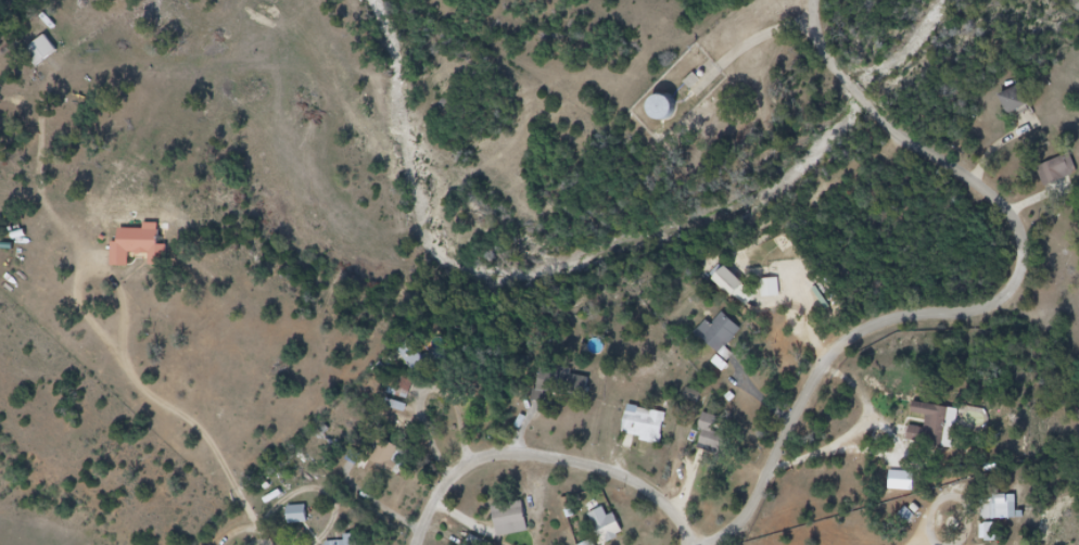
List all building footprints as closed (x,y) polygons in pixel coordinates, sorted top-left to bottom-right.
[(53,37),(35,49),(46,66),(64,54),(53,37)] [(1025,90),(1006,101),(1020,125),(1039,114),(1025,90)] [(649,114),(665,122),(676,102),(660,94),(649,114)] [(685,125),(685,121),(683,116),(681,113),(677,111),(673,110),(669,110),(664,112),(661,114),(659,118),(658,123),(659,126),(661,130),(664,134),(668,136),(672,136),(676,135),(681,132),(683,129),(685,125)] [(1063,155),(1065,162),(1046,169),(1050,177),(1057,174),(1063,186),(1078,179),(1078,167),(1071,151),(1063,155)] [(166,233),(152,233),(152,240),(129,239),(129,253),(122,252),(122,277),(137,277),(137,264),(162,264),(162,275),(176,275),(176,250),(169,250),(170,238),(166,238),(166,233)] [(733,298),(745,286),(722,264),(710,277),(733,298)] [(734,277),(721,293),(744,312),(757,296),(734,277)] [(703,338),(725,360),(750,338),(733,319),(721,331),(715,326),(703,338)] [(415,375),(436,362),(419,336),(398,349),(415,375)] [(569,370),(568,377),(549,375),(546,398),(595,406),(599,384),(581,382),(582,372),(569,370)] [(398,384),(388,414),(415,422),(419,410),(414,408),(419,391),(398,384)] [(637,409),(631,439),(649,442),(648,447),(661,449),(662,443),(670,444),(675,416),(637,409)] [(924,410),(922,420),(935,423),(931,435),(917,432),(914,448),(943,454),(942,460),(962,464),(970,420),(924,410)] [(708,424),(706,433),(710,434),(706,453),(724,458),(728,442),(721,440),(724,429),(708,424)] [(385,445),(381,457),(384,458),(381,468),(407,477),(414,455),(385,445)] [(1017,519),(1017,496),(983,496),(983,519),(1017,519)] [(295,507),(296,529),(315,528),(314,506),(295,507)] [(500,518),(507,544),(538,535),(532,510),(500,518)] [(600,530),(593,533),(597,543),(593,544),(627,544),(634,542),(622,517),(617,520),(612,511),(596,519),(600,530)] [(988,512),(988,536),(1033,535),(1033,528),(1026,528),(1025,511),(988,512)] [(352,543),(334,544),(361,544),(361,536),(352,537),(352,543)]
